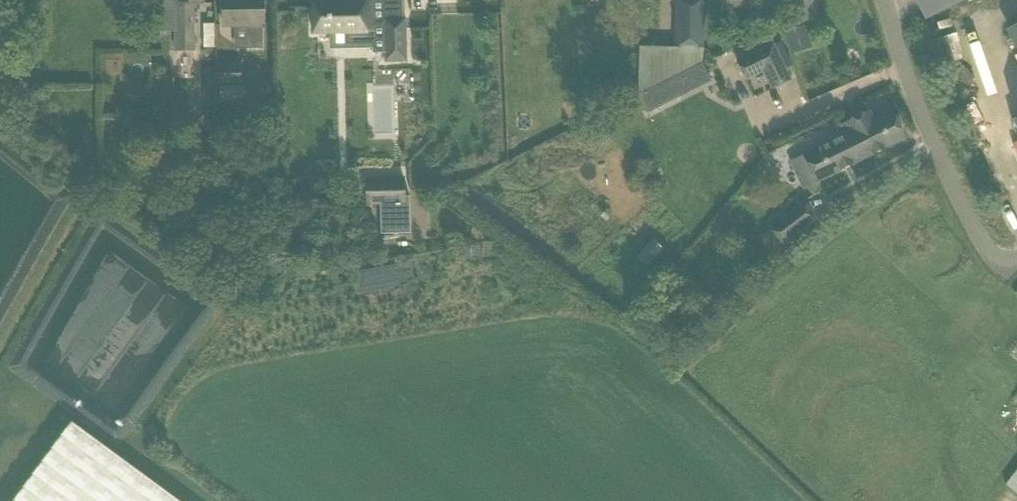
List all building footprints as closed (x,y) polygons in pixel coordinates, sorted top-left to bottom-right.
[(159,30),(176,30),(176,51),(194,51),(194,28),(194,4),(203,4),(203,0),(159,0),(159,30)] [(264,49),(263,0),(223,0),(223,23),(247,23),(248,49),(264,49)] [(343,1),(335,1),(313,1),(314,33),(371,32),(372,53),(385,53),(385,61),(406,60),(405,18),(384,18),(384,19),(373,20),(372,0),(343,0),(343,1)] [(702,62),(705,0),(675,0),(673,47),(639,46),(637,96),(669,79),(702,62)] [(921,10),(925,17),(939,10),(941,12),(962,2),(961,0),(916,0),(921,10)] [(1005,29),(1016,51),(1016,22),(1005,29)] [(803,24),(784,30),(791,51),(810,45),(803,24)] [(203,35),(203,47),(214,47),(214,35),(203,35)] [(947,35),(932,40),(943,77),(958,72),(947,35)] [(791,79),(773,42),(737,60),(746,81),(763,73),(771,89),(791,79)] [(669,79),(638,95),(647,113),(679,97),(711,80),(702,62),(669,79)] [(216,66),(217,84),(241,82),(239,64),(216,66)] [(869,110),(846,122),(864,158),(905,137),(892,110),(873,119),(869,110)] [(864,158),(846,122),(836,127),(840,136),(803,154),(816,181),(864,158)] [(365,175),(365,202),(379,202),(379,233),(408,233),(408,195),(404,195),(404,175),(365,175)] [(752,202),(761,189),(751,182),(742,194),(752,202)] [(782,244),(815,219),(802,201),(769,226),(782,244)] [(72,421),(13,500),(180,500),(72,421)] [(1005,485),(1016,494),(1016,470),(1005,485)]
